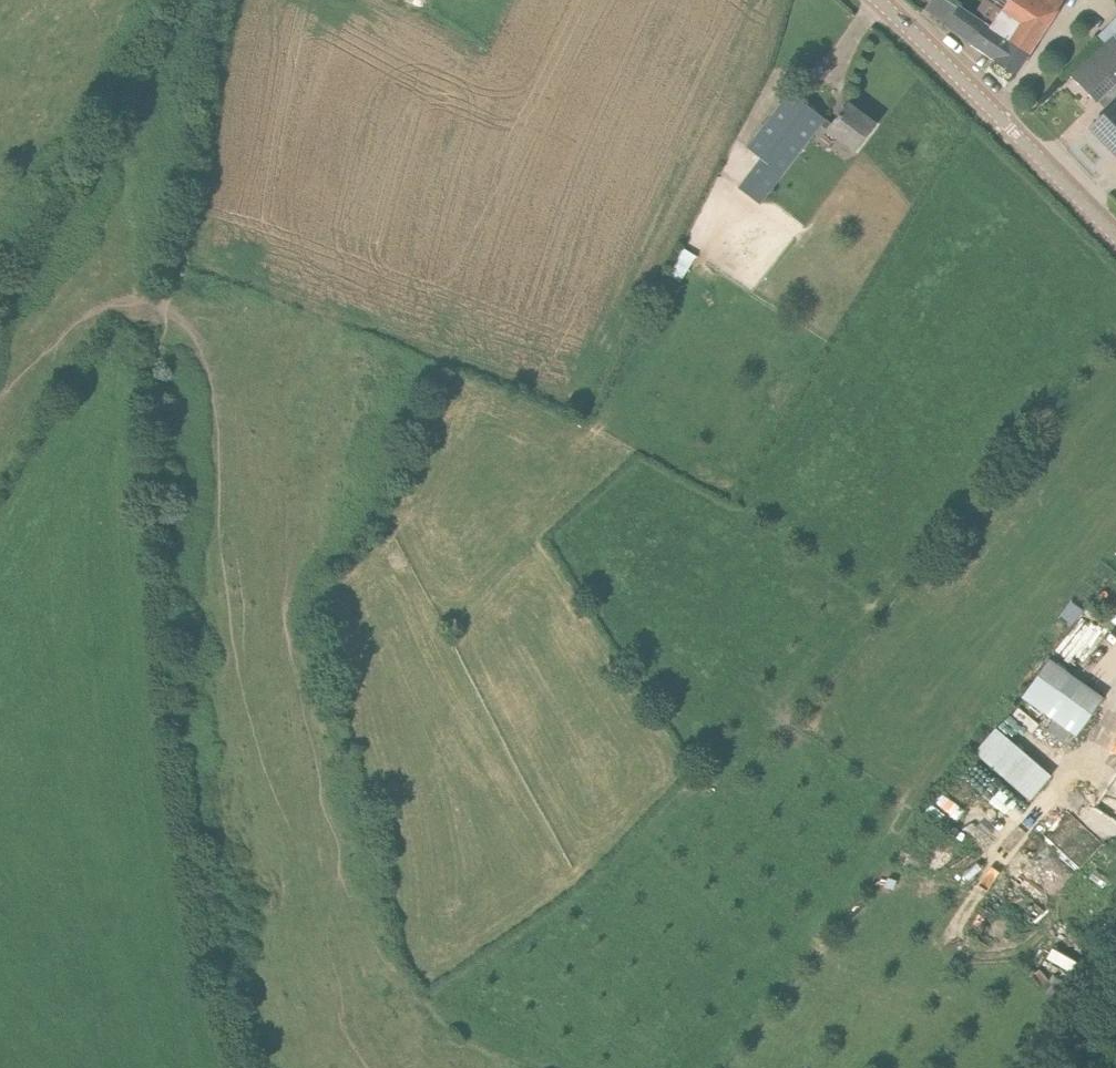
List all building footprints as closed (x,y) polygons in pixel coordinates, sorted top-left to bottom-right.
[(972,16),(949,0),(930,0),(924,8),(938,18),(1015,72),(1027,55),(972,16)] [(1062,0),(983,0),(972,16),(1027,55),(1059,10),(1056,8),(1062,0)] [(1102,46),(1113,35),(1115,38),(1115,37),(1115,16),(1095,38),(1102,46)] [(1113,35),(1102,46),(1071,76),(1096,101),(1097,100),(1103,106),(1107,102),(1105,101),(1110,97),(1105,92),(1113,83),(1115,81),(1115,39),(1115,38),(1113,35)] [(1115,85),(1113,83),(1105,92),(1110,97),(1105,101),(1107,102),(1103,106),(1108,111),(1091,127),(1115,152),(1115,86),(1115,85)] [(847,103),(832,123),(789,90),(746,147),(759,157),(737,188),(760,205),(820,127),(825,132),(853,153),(862,142),(876,125),(847,103)] [(671,270),(685,277),(699,250),(685,243),(671,270)] [(1103,697),(1069,672),(1049,658),(1021,698),(1076,736),(1103,697)] [(1067,746),(1074,736),(1052,720),(1045,731),(1067,746)] [(995,727),(974,751),(1031,799),(1051,774),(995,727)] [(1092,825),(1070,836),(1080,855),(1087,851),(1089,854),(1103,847),(1092,825)] [(1073,874),(1057,860),(1037,881),(1053,895),(1073,874)] [(1089,879),(1102,889),(1108,880),(1096,870),(1089,879)]
